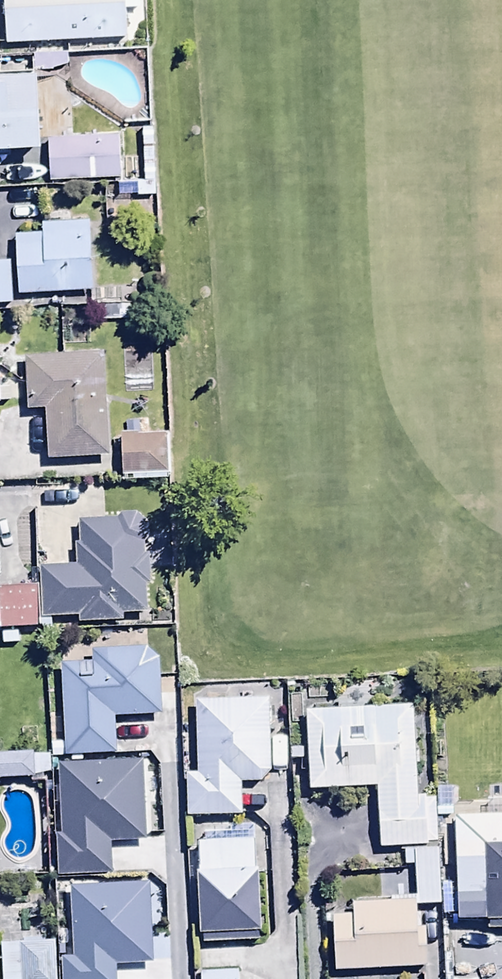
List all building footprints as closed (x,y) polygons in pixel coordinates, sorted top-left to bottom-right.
[(5,44),(126,39),(125,10),(138,9),(138,0),(3,0),(5,44)] [(66,56),(31,57),(32,72),(67,70),(66,56)] [(36,73),(0,75),(0,158),(12,158),(11,150),(40,148),(36,73)] [(124,114),(50,117),(52,159),(125,156),(124,114)] [(115,185),(116,199),(154,198),(153,183),(115,185)] [(15,275),(92,273),(90,204),(39,206),(39,212),(13,213),(15,275)] [(0,241),(0,282),(9,282),(10,241),(0,241)] [(107,440),(100,332),(24,337),(28,394),(44,393),(47,444),(107,440)] [(9,400),(9,385),(0,386),(0,401),(9,400)] [(169,457),(167,417),(121,419),(122,459),(169,457)] [(74,570),(40,571),(41,619),(78,618),(78,623),(121,622),(121,615),(144,614),(144,586),(149,586),(149,557),(143,557),(143,541),(146,541),(147,524),(136,515),(119,515),(119,521),(79,522),(80,545),(73,545),(74,570)] [(40,629),(38,588),(0,589),(0,631),(40,629)] [(113,756),(113,717),(161,717),(160,660),(145,650),(91,650),(91,664),(61,664),(61,745),(50,745),(50,758),(113,756)] [(269,776),(268,700),(197,701),(198,774),(186,774),(186,817),(240,817),(239,782),(264,782),(264,776),(269,776)] [(343,710),(304,712),(308,791),(376,788),(379,849),(428,847),(428,844),(436,843),(434,796),(416,797),(412,707),(371,709),(371,703),(342,704),(343,710)] [(48,778),(47,757),(33,758),(33,755),(0,757),(0,782),(48,778)] [(146,762),(58,765),(60,835),(57,835),(58,876),(111,874),(110,843),(137,843),(137,840),(147,840),(145,796),(155,795),(154,782),(147,782),(146,762)] [(455,818),(456,923),(489,923),(489,931),(501,931),(501,817),(455,818)] [(199,935),(202,935),(202,945),(262,943),(259,870),(253,871),(252,842),(198,844),(200,874),(196,874),(199,935)] [(415,904),(417,904),(438,904),(438,849),(404,850),(404,868),(414,868),(414,901),(415,904)] [(68,888),(70,955),(62,956),(62,978),(114,978),(113,966),(153,965),(151,886),(68,888)] [(415,904),(414,901),(352,901),(352,915),(334,915),(335,969),(424,968),(424,928),(417,928),(417,904),(415,904)] [(0,978),(55,978),(54,940),(0,941),(0,958),(0,978)] [(242,952),(203,953),(204,975),(243,974),(242,952)]
